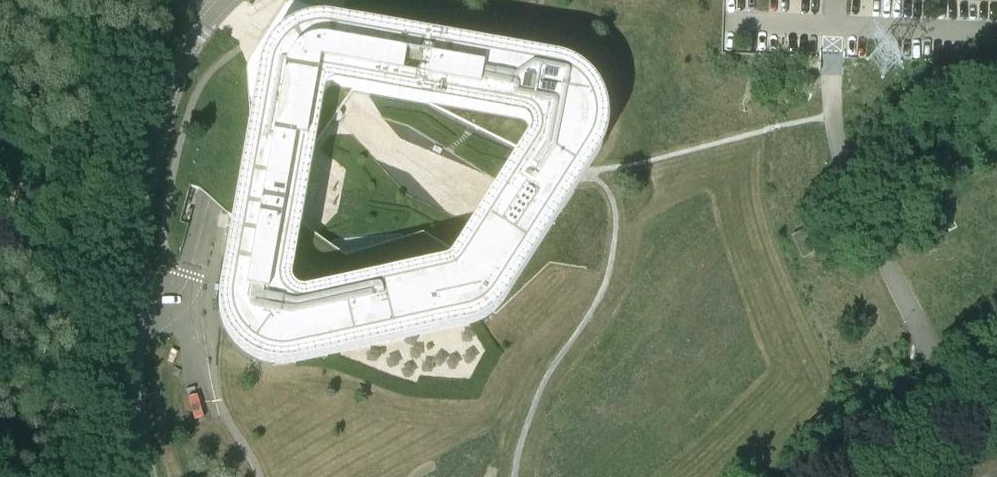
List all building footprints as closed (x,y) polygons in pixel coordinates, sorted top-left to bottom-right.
[(302,39),(291,44),(281,52),(272,65),(268,74),(266,83),(233,310),(232,321),(233,331),(235,341),(241,353),(252,365),(260,372),(271,377),(281,380),(293,381),(311,379),(501,330),(594,172),(605,154),(608,147),(611,138),(612,121),(609,109),(606,101),(597,87),(589,80),(579,73),(572,70),(560,67),(332,35),(322,34),(312,35),(302,39)]
